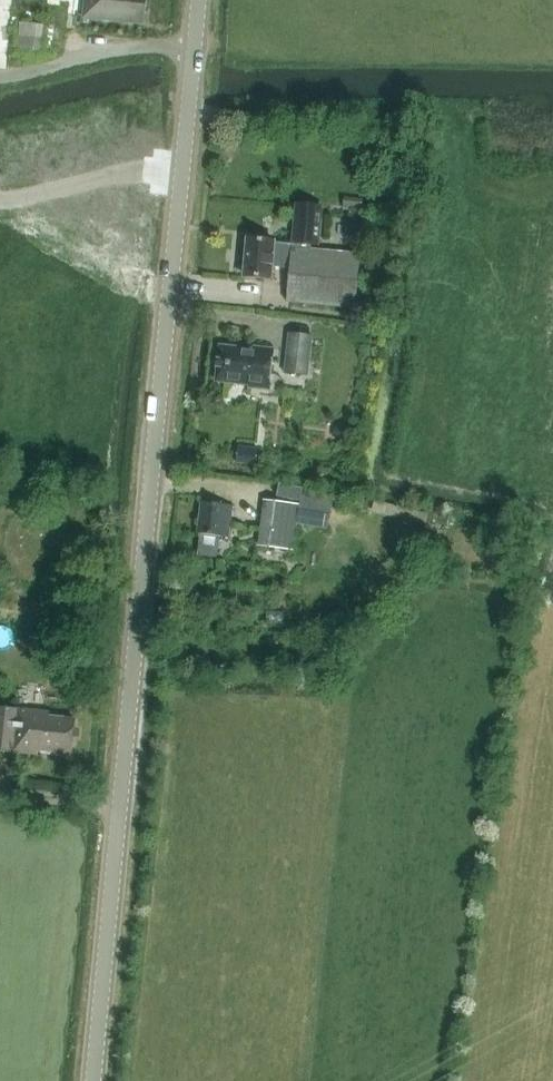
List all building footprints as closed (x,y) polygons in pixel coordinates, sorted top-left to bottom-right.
[(146,0),(87,0),(86,16),(144,22),(146,0)] [(20,21),(18,49),(41,50),(43,23),(20,21)] [(367,217),(368,200),(347,198),(345,215),(367,217)] [(272,266),(291,268),(287,302),(355,308),(360,255),(304,249),(304,246),(318,247),(321,206),(296,204),(293,245),(274,243),(274,240),(248,237),(245,277),(271,279),(272,266)] [(284,372),(309,375),(313,335),(289,332),(284,372)] [(255,347),(255,350),(220,346),(216,381),(269,387),(274,349),(255,347)] [(300,501),(302,488),(301,488),(280,484),(277,496),(300,501)] [(300,501),(300,504),(297,524),(328,528),(332,492),(302,488),(300,501)] [(297,524),(300,504),(264,500),(258,546),(294,550),(297,524)] [(217,558),(220,537),(228,538),(233,506),(202,501),(197,534),(201,535),(198,555),(217,558)] [(75,719),(49,716),(49,713),(18,709),(18,710),(0,708),(0,752),(14,753),(14,752),(37,754),(37,750),(39,750),(42,753),(50,754),(52,752),(71,754),(75,719)]
